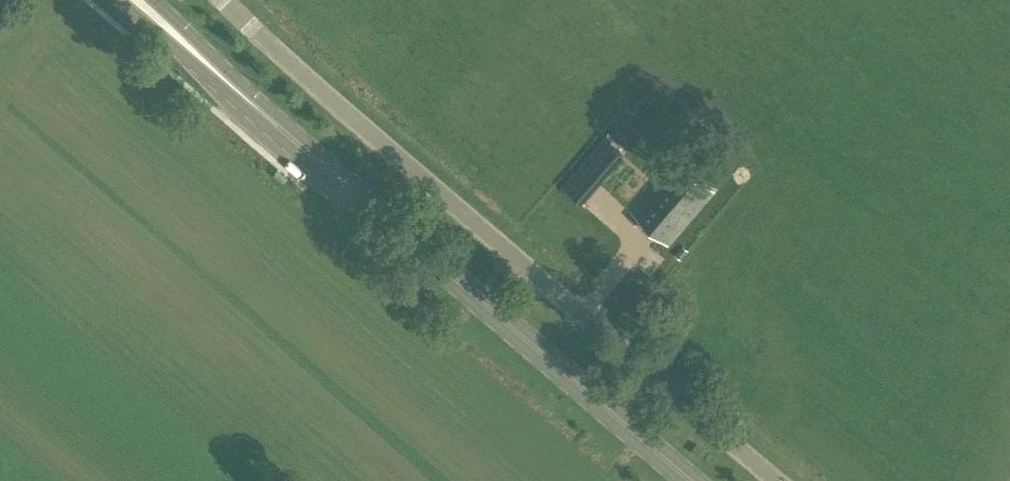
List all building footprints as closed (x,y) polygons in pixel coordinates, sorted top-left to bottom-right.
[(632,212),(668,245),(715,191),(679,158),(632,212)]
